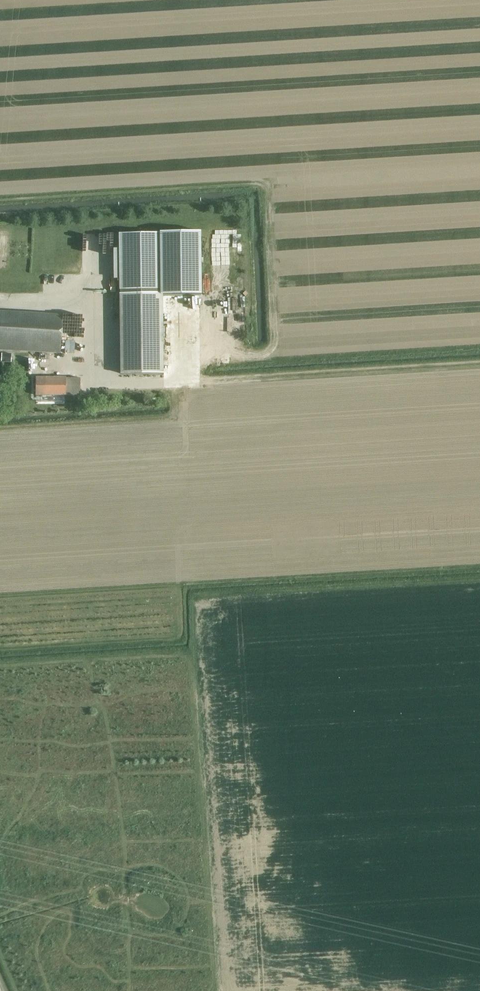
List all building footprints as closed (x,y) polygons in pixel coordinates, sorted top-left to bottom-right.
[(160,295),(201,294),(200,231),(159,232),(118,233),(119,289),(120,289),(120,293),(121,373),(162,372),(160,295)] [(63,316),(0,312),(0,348),(61,352),(63,316)] [(12,353),(0,353),(0,357),(0,362),(11,362),(12,353)] [(66,377),(35,377),(36,396),(80,395),(80,377),(66,377)]
